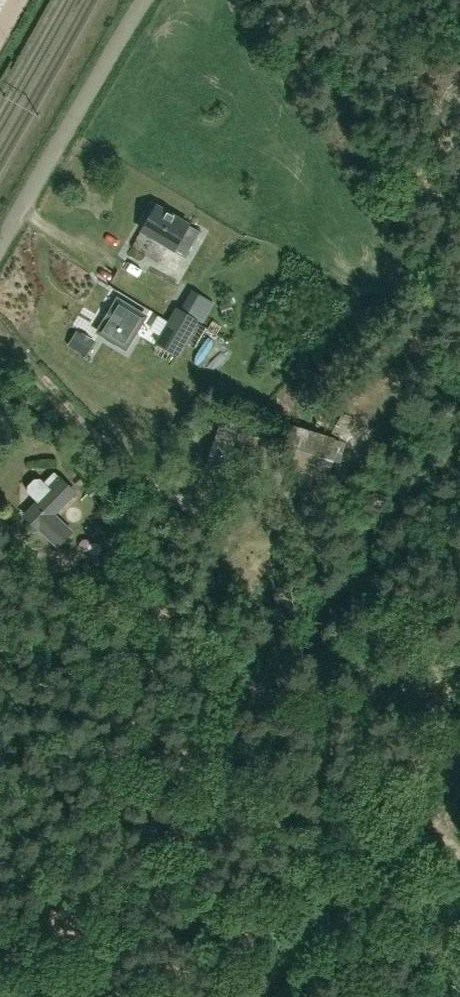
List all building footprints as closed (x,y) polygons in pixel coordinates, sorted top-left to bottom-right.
[(196,229),(188,224),(155,205),(141,230),(173,249),(187,256),(195,241),(190,238),(196,229)] [(105,319),(97,331),(105,336),(104,338),(113,344),(114,342),(125,348),(144,316),(117,299),(112,308),(110,307),(103,318),(105,319)] [(232,312),(228,302),(221,304),(224,315),(232,312)] [(175,308),(155,343),(176,355),(197,321),(175,308)] [(78,334),(73,330),(66,342),(82,352),(90,341),(84,337),(85,336),(79,332),(78,334)] [(280,467),(327,478),(333,460),(340,462),(358,422),(341,413),(342,411),(326,403),(312,427),(330,434),(329,436),(293,426),(280,467)] [(286,434),(240,421),(221,415),(213,440),(214,440),(206,466),(235,474),(242,451),(232,448),(234,441),(281,452),(286,434)] [(76,493),(61,479),(54,472),(44,482),(40,478),(35,478),(27,486),(27,491),(37,501),(24,514),(45,534),(58,548),(74,532),(56,514),(76,493)]
